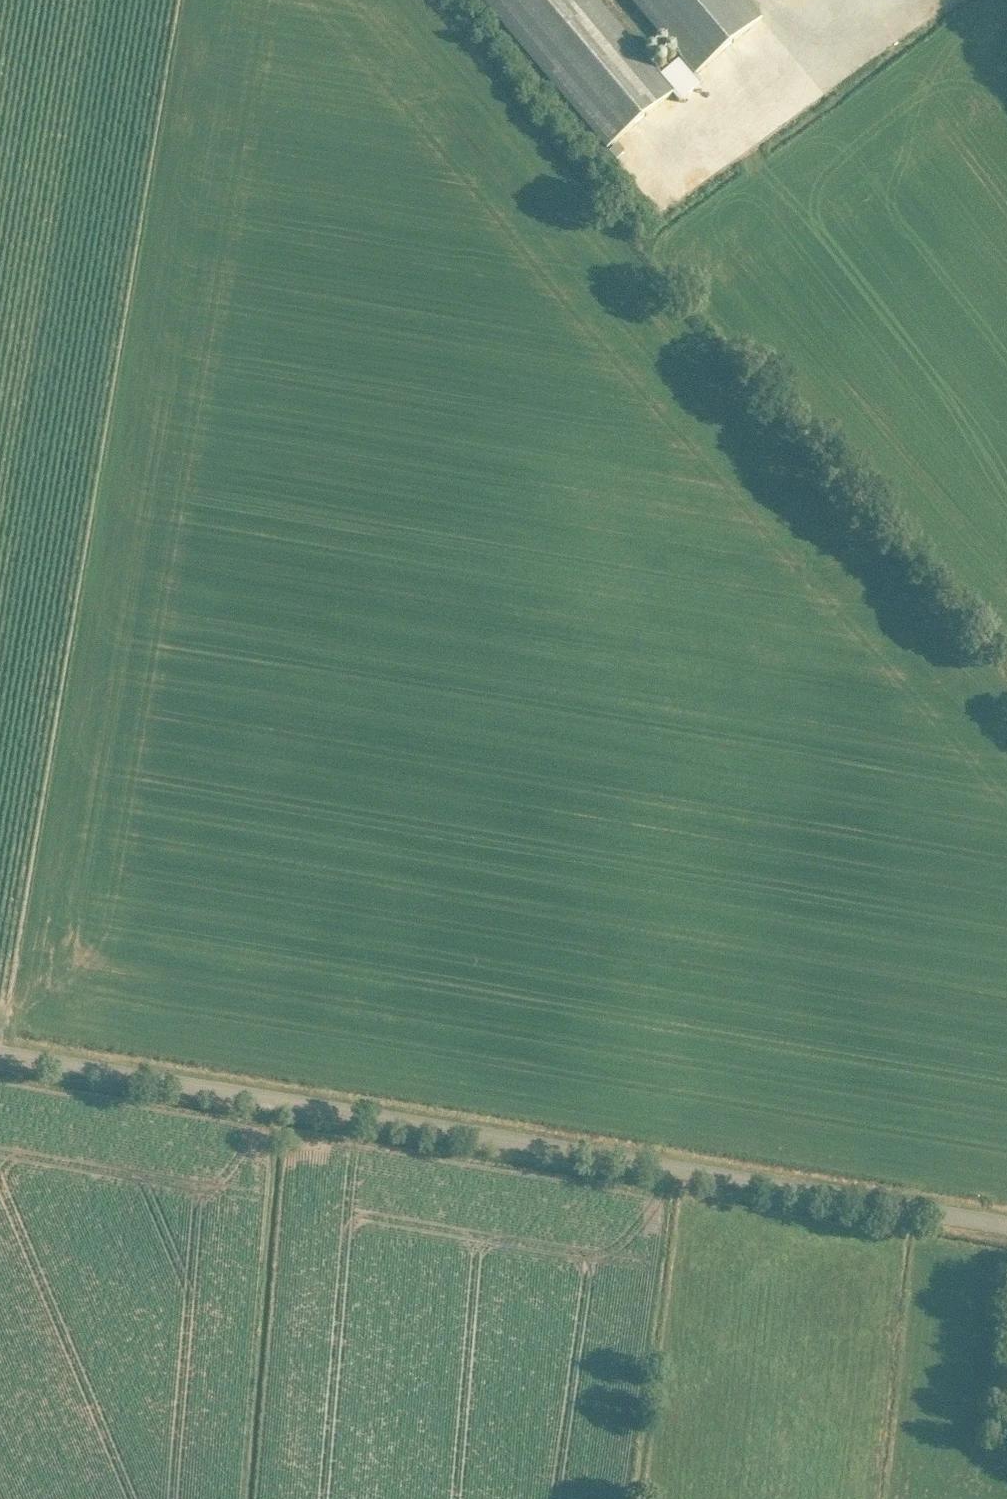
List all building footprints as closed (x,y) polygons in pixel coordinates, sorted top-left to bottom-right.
[(762,19),(746,0),(630,0),(679,59),(659,75),(597,0),(480,0),(606,149),(672,94),(679,102),(702,83),(695,75),(762,19)]
